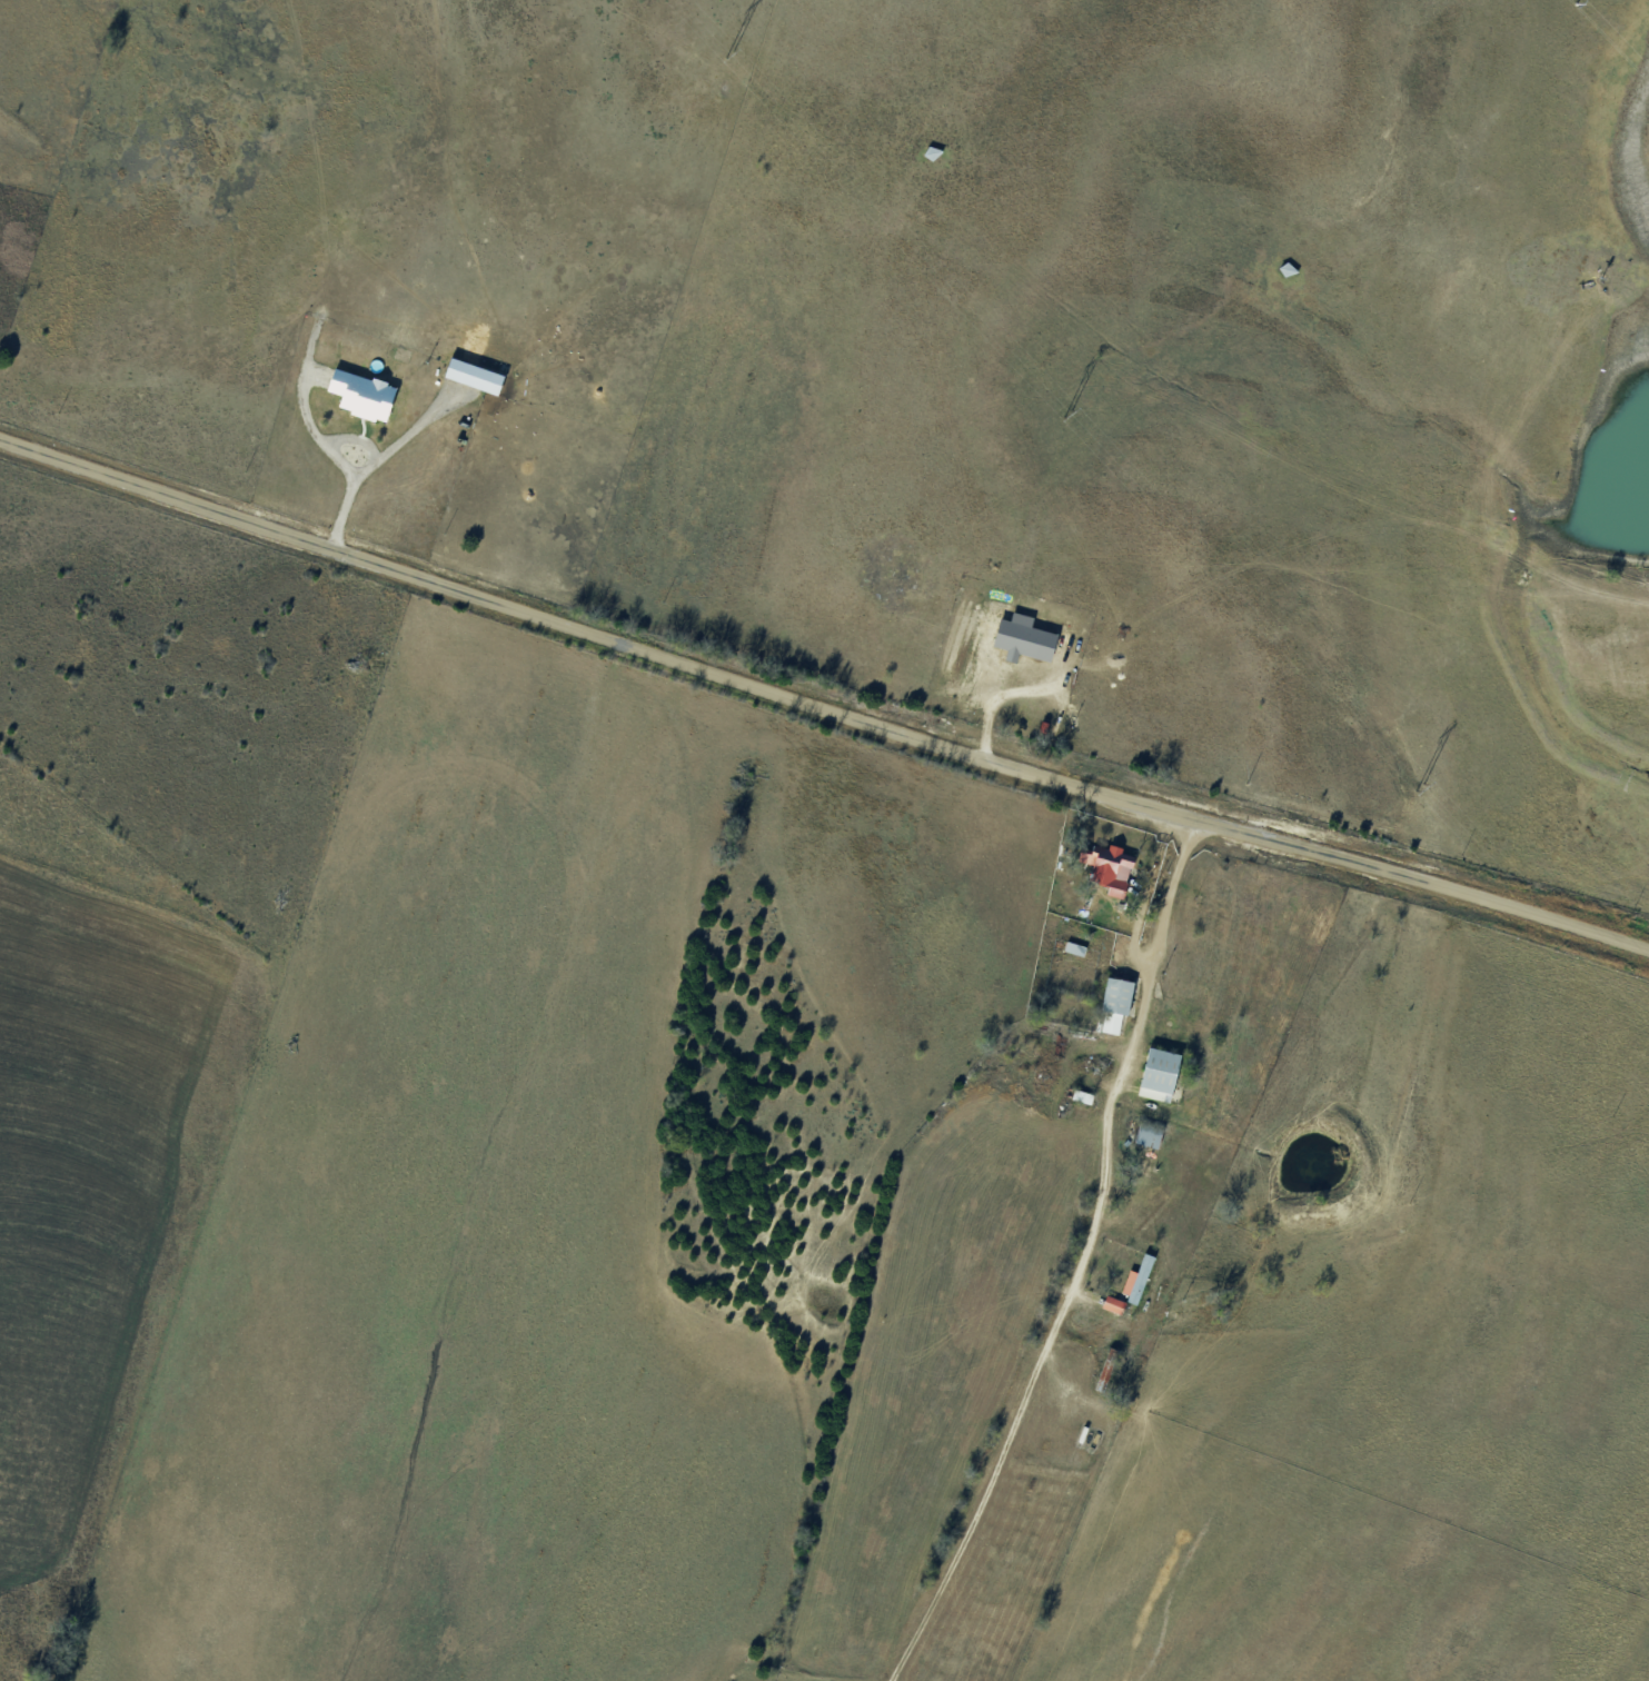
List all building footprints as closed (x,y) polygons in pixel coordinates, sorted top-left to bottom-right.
[(933,161),(940,152),(931,145),(924,154),(933,161)] [(1279,268),(1286,277),(1295,270),(1288,262),(1279,268)] [(1133,860),(1120,857),(1122,851),(1083,841),(1078,861),(1093,865),(1089,882),(1109,887),(1107,894),(1123,898),(1133,860)] [(1100,1011),(1127,1016),(1134,982),(1107,977),(1100,1011)] [(1182,1054),(1149,1047),(1139,1095),(1172,1102),(1182,1054)] [(1091,1101),(1091,1093),(1073,1092),(1073,1100),(1091,1101)] [(1134,1142),(1157,1150),(1165,1130),(1142,1121),(1134,1142)] [(1130,1270),(1120,1298),(1138,1304),(1155,1257),(1145,1253),(1138,1273),(1130,1270)] [(1120,1352),(1111,1347),(1094,1388),(1103,1392),(1120,1352)]
